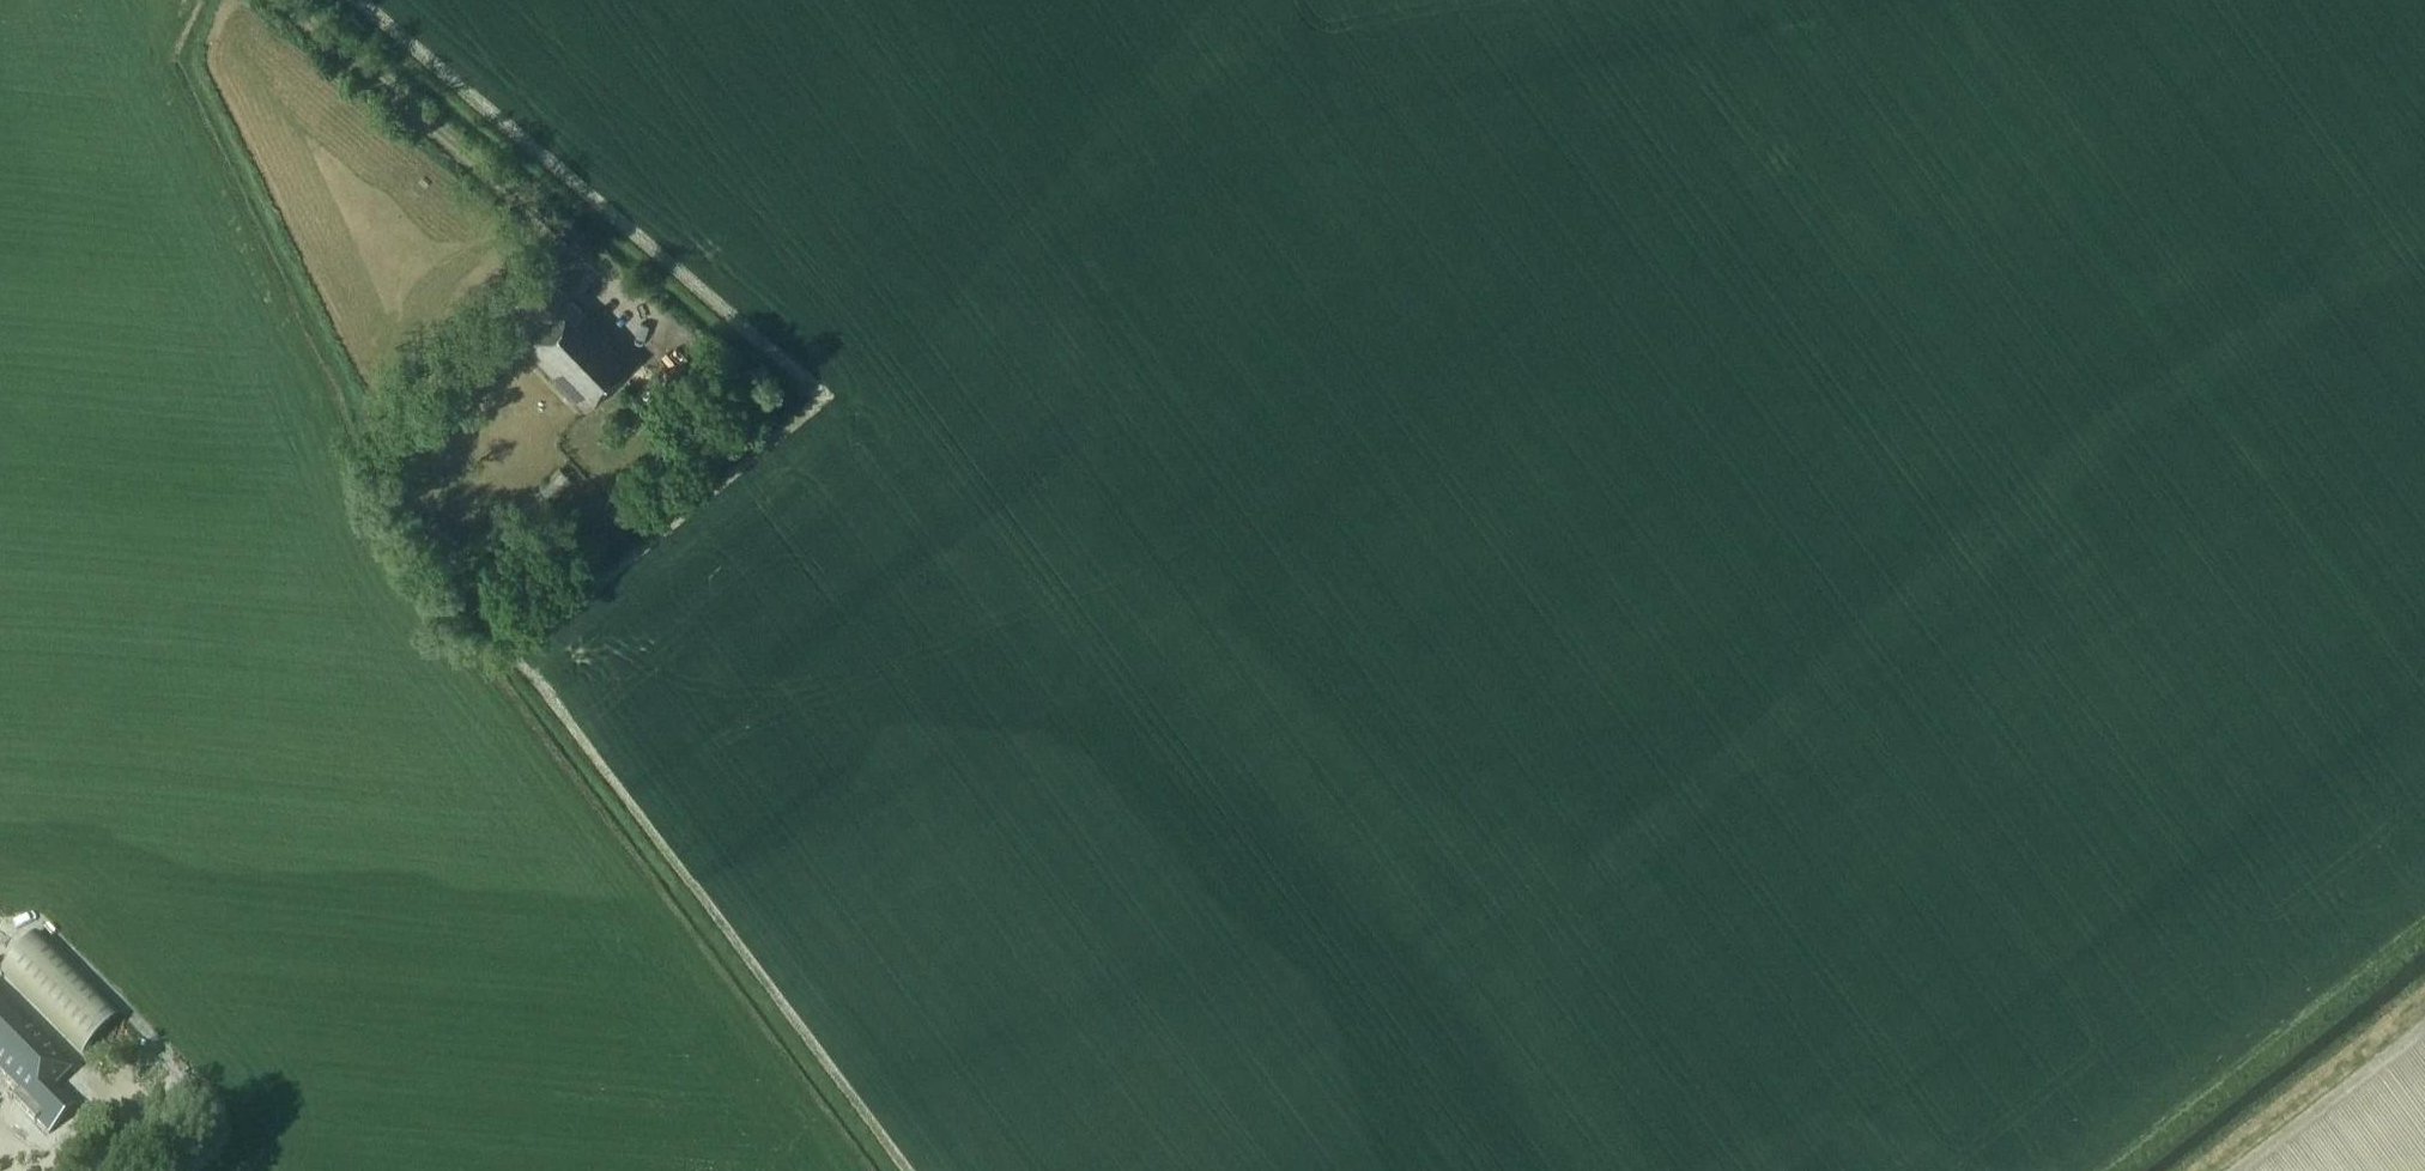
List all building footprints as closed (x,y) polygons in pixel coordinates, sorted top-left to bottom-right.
[(585,411),(610,387),(641,357),(590,305),(583,312),(549,276),(527,298),(546,318),(520,343),(585,411)] [(561,469),(540,489),(551,500),(572,480),(561,469)] [(0,970),(0,996),(73,1069),(109,1033),(23,947),(0,970)] [(72,1071),(0,1000),(0,1073),(20,1092),(13,1099),(49,1136),(75,1110),(54,1089),(72,1071)]
